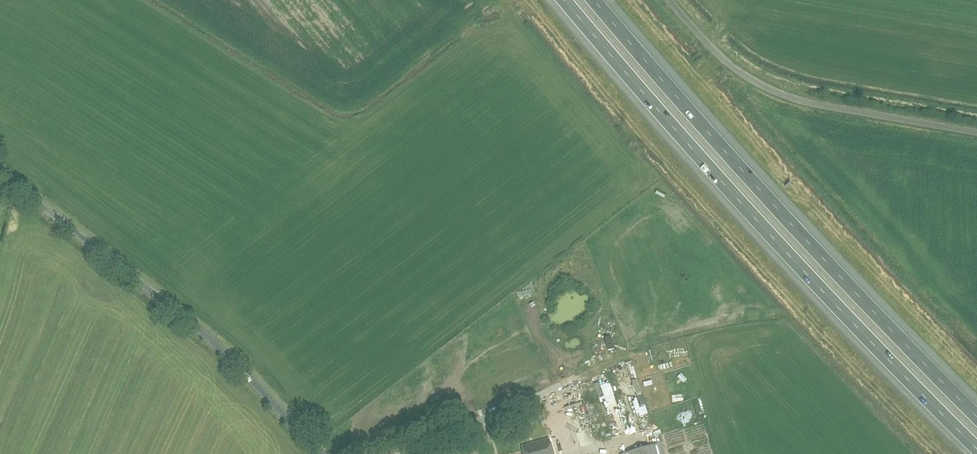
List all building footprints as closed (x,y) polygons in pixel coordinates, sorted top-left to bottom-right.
[(609,10),(621,22),(625,18),(613,6),(609,10)] [(621,401),(615,387),(602,393),(608,407),(621,401)] [(549,438),(521,445),(523,453),(554,453),(549,438)] [(661,443),(623,453),(664,453),(661,443)]
